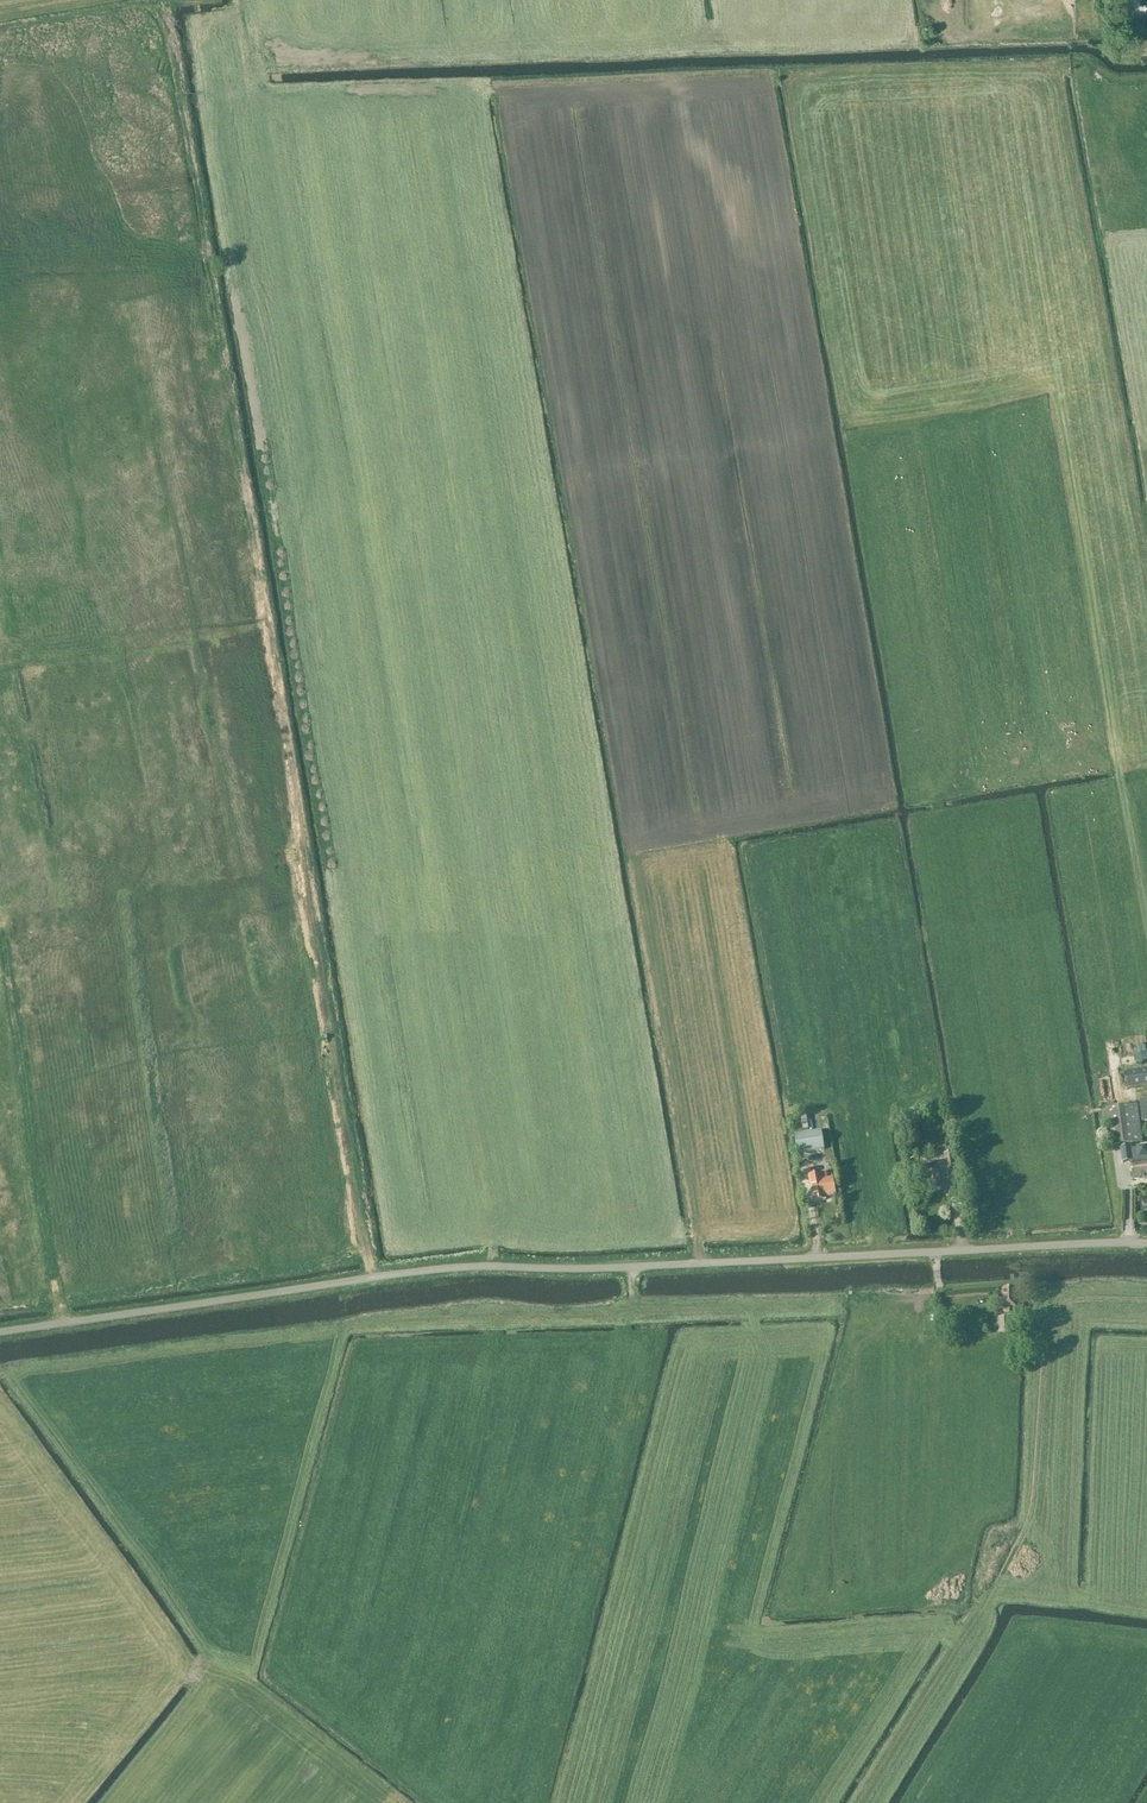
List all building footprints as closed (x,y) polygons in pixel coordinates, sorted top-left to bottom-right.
[(1139,2),(1139,0),(1122,0),(1123,23),(1125,23),(1143,22),(1143,14),(1146,14),(1146,2),(1139,2)] [(1124,1072),(1126,1089),(1146,1086),(1146,1069),(1124,1072)] [(1142,1143),(1137,1105),(1106,1109),(1111,1147),(1142,1143)] [(918,1140),(915,1124),(903,1125),(906,1142),(918,1140)] [(798,1154),(824,1150),(821,1132),(795,1137),(798,1154)] [(1129,1147),(1120,1148),(1122,1163),(1130,1162),(1131,1167),(1133,1180),(1146,1178),(1146,1146),(1135,1148),(1136,1150),(1130,1150),(1129,1147)] [(958,1177),(954,1153),(942,1155),(946,1179),(958,1177)] [(935,1174),(933,1162),(917,1165),(919,1177),(925,1176),(928,1192),(941,1190),(938,1173),(935,1174)] [(827,1180),(826,1173),(808,1177),(813,1201),(825,1199),(825,1197),(835,1195),(832,1179),(827,1180)] [(1015,1308),(1015,1289),(1003,1290),(1003,1302),(998,1303),(998,1306),(1003,1308),(1003,1312),(1009,1312),(1009,1308),(1015,1308)] [(1010,1333),(1010,1318),(997,1318),(998,1333),(1010,1333)]
